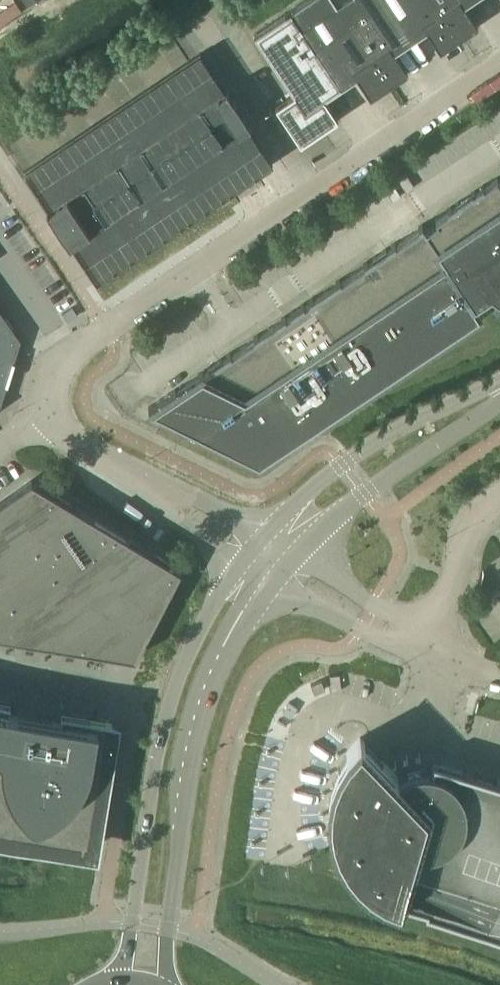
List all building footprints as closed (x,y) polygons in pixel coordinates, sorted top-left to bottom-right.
[(389,83),(334,0),(304,0),(289,10),(340,86),(356,75),(370,96),(389,83)] [(410,39),(384,0),(348,0),(339,6),(335,0),(334,0),(389,83),(407,70),(394,50),(410,39)] [(458,36),(434,0),(384,0),(410,39),(426,29),(439,49),(458,36)] [(469,0),(434,0),(458,36),(477,24),(464,4),(469,0)] [(324,97),(340,86),(289,10),(253,34),(293,93),(275,105),(300,142),(337,117),(324,97)] [(51,217),(63,235),(69,244),(70,243),(69,241),(70,241),(95,279),(229,190),(238,203),(239,202),(218,171),(242,155),(262,186),(264,185),(255,172),(272,161),(247,123),(247,122),(248,124),(250,123),(243,114),(244,114),(232,96),(226,87),(225,88),(226,90),(225,90),(199,52),(23,170),(48,208),(48,209),(46,207),(45,208),(51,217)] [(475,313),(477,315),(481,312),(474,302),(490,292),(499,297),(499,298),(499,179),(498,180),(496,177),(483,186),(482,184),(478,187),(479,189),(475,192),(474,190),(471,192),(472,194),(459,202),(458,201),(455,203),(456,204),(452,207),(450,205),(446,208),(448,210),(435,219),(437,222),(426,229),(422,223),(417,226),(419,227),(395,243),(394,241),(390,244),(391,246),(386,249),(385,247),(382,249),(383,250),(375,255),(375,254),(371,256),(373,258),(368,261),(367,260),(363,262),(364,264),(340,280),(339,278),(335,281),(336,282),(313,298),(312,296),(308,299),(309,301),(304,304),(303,302),(300,304),(300,305),(293,310),(292,309),(289,311),(290,313),(285,316),(284,315),(280,317),(281,319),(258,335),(257,333),(253,336),(254,337),(231,353),(229,351),(225,354),(227,356),(222,359),(220,357),(217,359),(218,360),(211,365),(210,364),(207,366),(208,368),(203,371),(202,369),(198,372),(199,374),(176,390),(174,388),(148,406),(161,413),(185,433),(190,427),(200,432),(201,430),(256,457),(255,459),(258,460),(261,458),(260,457),(283,441),(285,443),(289,440),(287,438),(311,423),(312,424),(316,422),(315,420),(338,404),(339,406),(344,403),(342,402),(366,386),(367,388),(371,385),(370,383),(393,368),(394,370),(398,367),(397,365),(421,349),(422,351),(426,348),(425,347),(448,331),(449,333),(453,330),(452,328),(475,313)] [(6,382),(7,382),(14,360),(13,360),(20,338),(0,309),(0,403),(6,382)] [(86,511),(31,478),(0,499),(0,634),(134,656),(180,567),(86,511)] [(321,679),(310,684),(314,693),(325,689),(321,679)] [(43,713),(8,707),(9,702),(0,700),(0,832),(32,838),(91,847),(112,719),(61,711),(60,716),(43,713)] [(327,815),(330,831),(335,847),(337,847),(338,847),(341,854),(345,860),(346,862),(355,873),(356,874),(367,884),(369,885),(382,893),(381,895),(397,901),(400,902),(401,899),(425,906),(425,909),(485,928),(499,934),(499,777),(496,776),(495,780),(472,773),(473,769),(464,766),(464,768),(433,758),(430,767),(421,766),(413,767),(405,770),(397,775),(380,757),(359,736),(345,751),(337,766),(331,782),(328,798),(327,815)]
